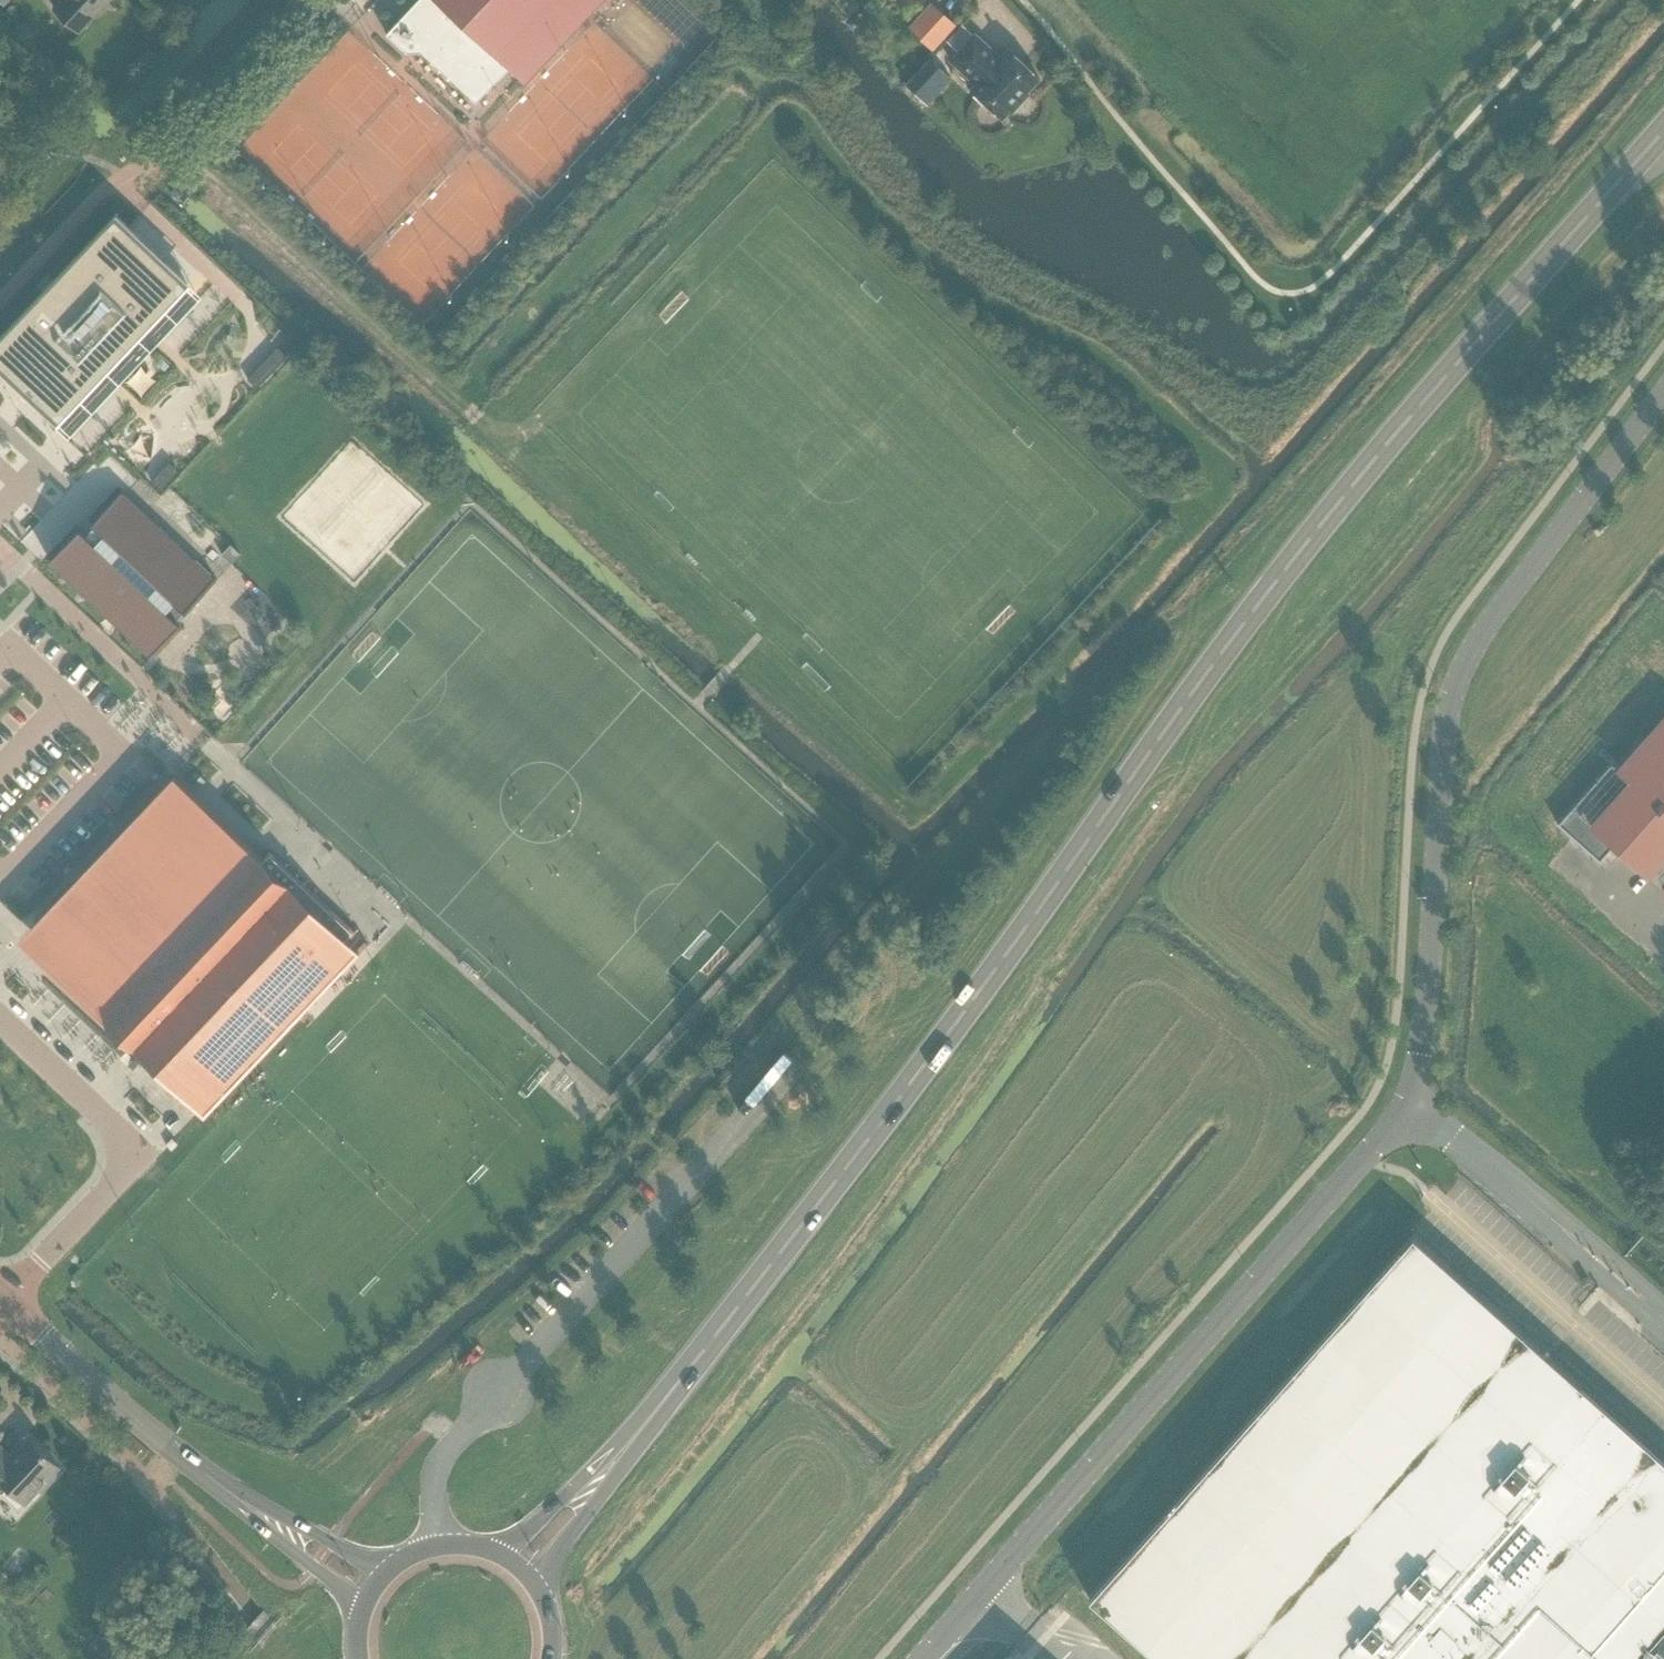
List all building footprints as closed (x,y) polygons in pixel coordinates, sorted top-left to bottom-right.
[(62,0),(54,8),(80,32),(110,0),(62,0)] [(387,34),(408,53),(416,45),(478,103),(511,68),(525,82),(602,0),(419,0),(387,34)] [(1001,57),(975,33),(950,60),(976,84),(971,88),(1003,118),(1011,110),(1012,112),(1029,93),(1028,92),(1040,79),(1008,49),(1001,57)] [(944,67),(932,55),(921,67),(934,79),(944,67)] [(0,336),(0,366),(60,422),(190,284),(116,215),(118,213),(117,212),(0,336)] [(404,471),(386,491),(416,517),(434,497),(404,471)] [(217,579),(122,491),(92,523),(94,525),(86,533),(80,528),(50,560),(152,657),(183,624),(177,619),(185,610),(187,612),(217,579)] [(377,500),(360,520),(389,547),(407,527),(377,500)] [(357,523),(339,543),(369,570),(386,550),(357,523)] [(1558,823),(1601,862),(1603,860),(1602,859),(1614,845),(1646,874),(1663,854),(1663,720),(1620,770),(1612,763),(1558,823)] [(262,858),(174,775),(35,921),(104,987),(88,1004),(204,1115),(297,1017),(337,974),(336,974),(342,968),(343,969),(367,942),(365,940),(351,955),(342,946),(356,931),(270,852),(271,851),(269,850),(262,858)] [(1663,1627),(1663,1460),(1413,1235),(1089,1598),(1158,1658),(1635,1658),(1663,1627)] [(0,1459),(0,1482),(2,1480),(9,1486),(3,1493),(19,1509),(26,1502),(39,1487),(42,1490),(58,1474),(55,1471),(59,1466),(30,1439),(11,1459),(6,1453),(0,1459)] [(106,1637),(97,1632),(90,1642),(100,1648),(106,1637)]
